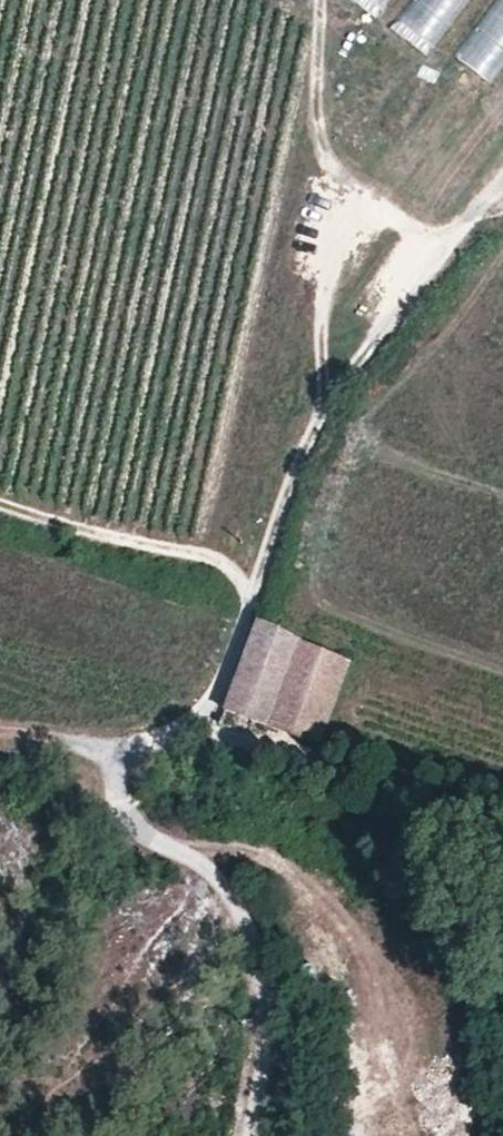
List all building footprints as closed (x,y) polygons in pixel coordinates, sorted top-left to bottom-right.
[(394,0),(349,0),(380,21),(394,0)] [(431,59),(471,0),(420,0),(396,35),(431,59)] [(502,64),(502,0),(499,0),(450,68),(483,92),(502,64)] [(298,637),(257,620),(223,710),(264,725),(275,728),(291,734),(323,743),(351,660),(298,639),(298,637)]
